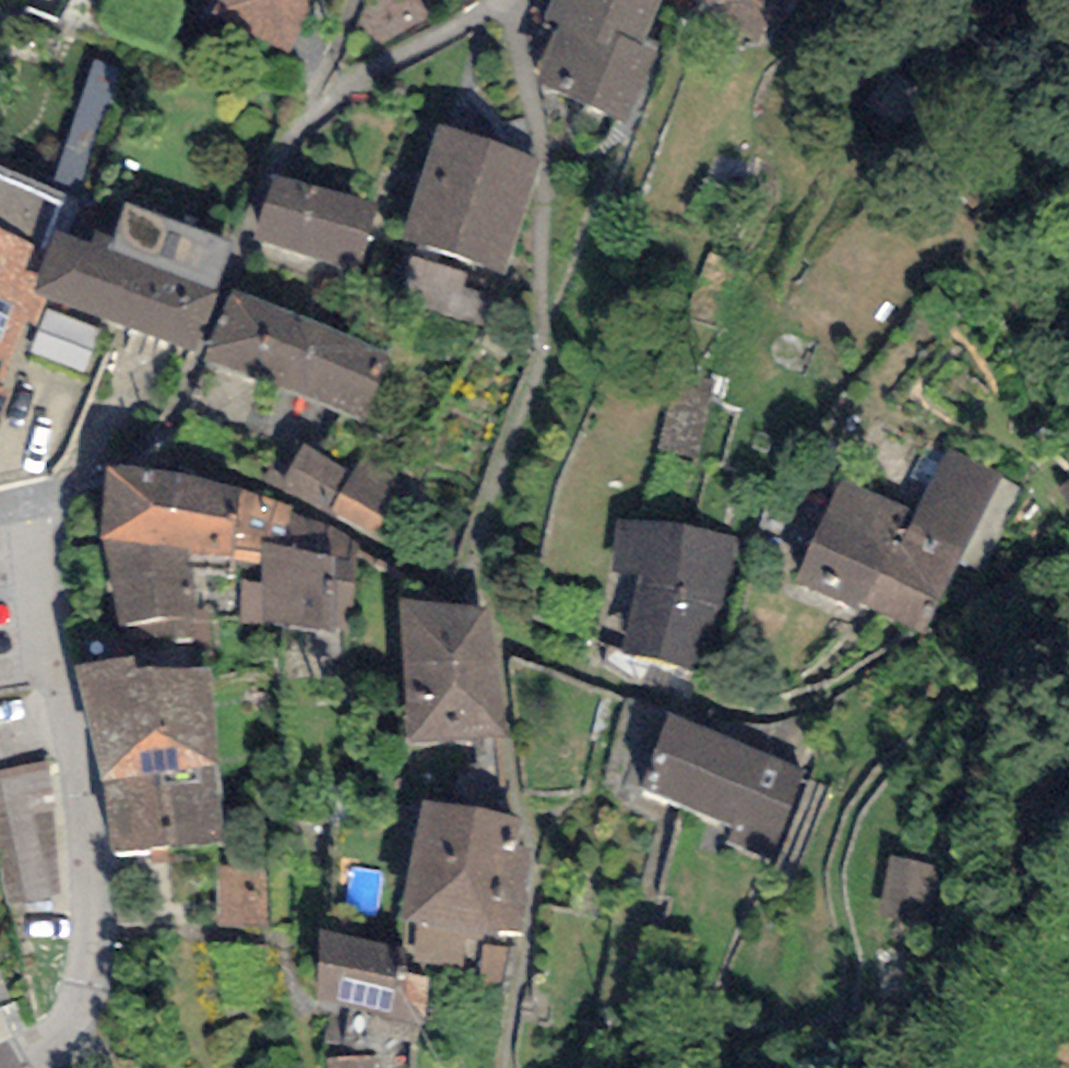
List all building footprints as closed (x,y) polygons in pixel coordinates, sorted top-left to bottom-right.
[(210,15),(290,55),(318,0),(217,0),(210,15)] [(544,20),(558,25),(535,82),(630,121),(659,50),(643,43),(660,0),(553,0),(544,20)] [(541,158),(439,126),(404,239),(505,271),(541,158)] [(23,321),(35,326),(46,297),(31,292),(54,230),(69,192),(0,166),(0,380),(23,321)] [(377,208),(275,175),(254,237),(356,270),(377,208)] [(92,245),(54,230),(31,292),(46,297),(192,353),(234,244),(128,203),(113,241),(96,234),(92,245)] [(388,353),(234,289),(206,360),(365,423),(388,353)] [(13,389),(0,384),(0,423),(13,389)] [(1022,487),(946,451),(915,513),(898,548),(892,545),(862,607),(925,637),(961,563),(981,572),(1022,487)] [(306,455),(288,489),(373,535),(399,487),(363,468),(356,482),(306,455)] [(287,544),(293,514),(294,505),(242,488),(146,466),(105,466),(100,539),(191,552),(191,568),(227,574),(230,559),(262,565),(262,543),(287,544)] [(915,513),(840,482),(797,583),(862,607),(892,545),(898,548),(915,513)] [(1059,488),(1068,504),(1068,482),(1059,488)] [(330,528),(293,514),(287,544),(262,543),(262,565),(263,582),(241,581),(243,625),(335,636),(335,579),(355,579),(358,542),(330,528)] [(739,534),(616,518),(612,571),(640,574),(621,652),(695,669),(705,621),(716,622),(739,564),(739,534)] [(191,568),(191,552),(100,539),(119,657),(134,656),(213,650),(209,606),(196,608),(191,568)] [(405,664),(495,661),(486,607),(399,598),(405,664)] [(119,657),(74,664),(104,783),(113,850),(222,841),(208,668),(136,668),(134,656),(119,657)] [(495,661),(405,664),(411,743),(507,735),(495,661)] [(807,764),(670,714),(642,791),(778,841),(807,764)] [(0,790),(0,921),(62,913),(45,784),(0,790)] [(512,835),(429,823),(413,922),(516,938),(528,861),(508,858),(512,835)] [(260,868),(220,870),(222,926),(262,925),(260,868)] [(403,959),(325,948),(323,1011),(377,1019),(373,1039),(413,1047),(422,986),(402,986),(403,959)]
